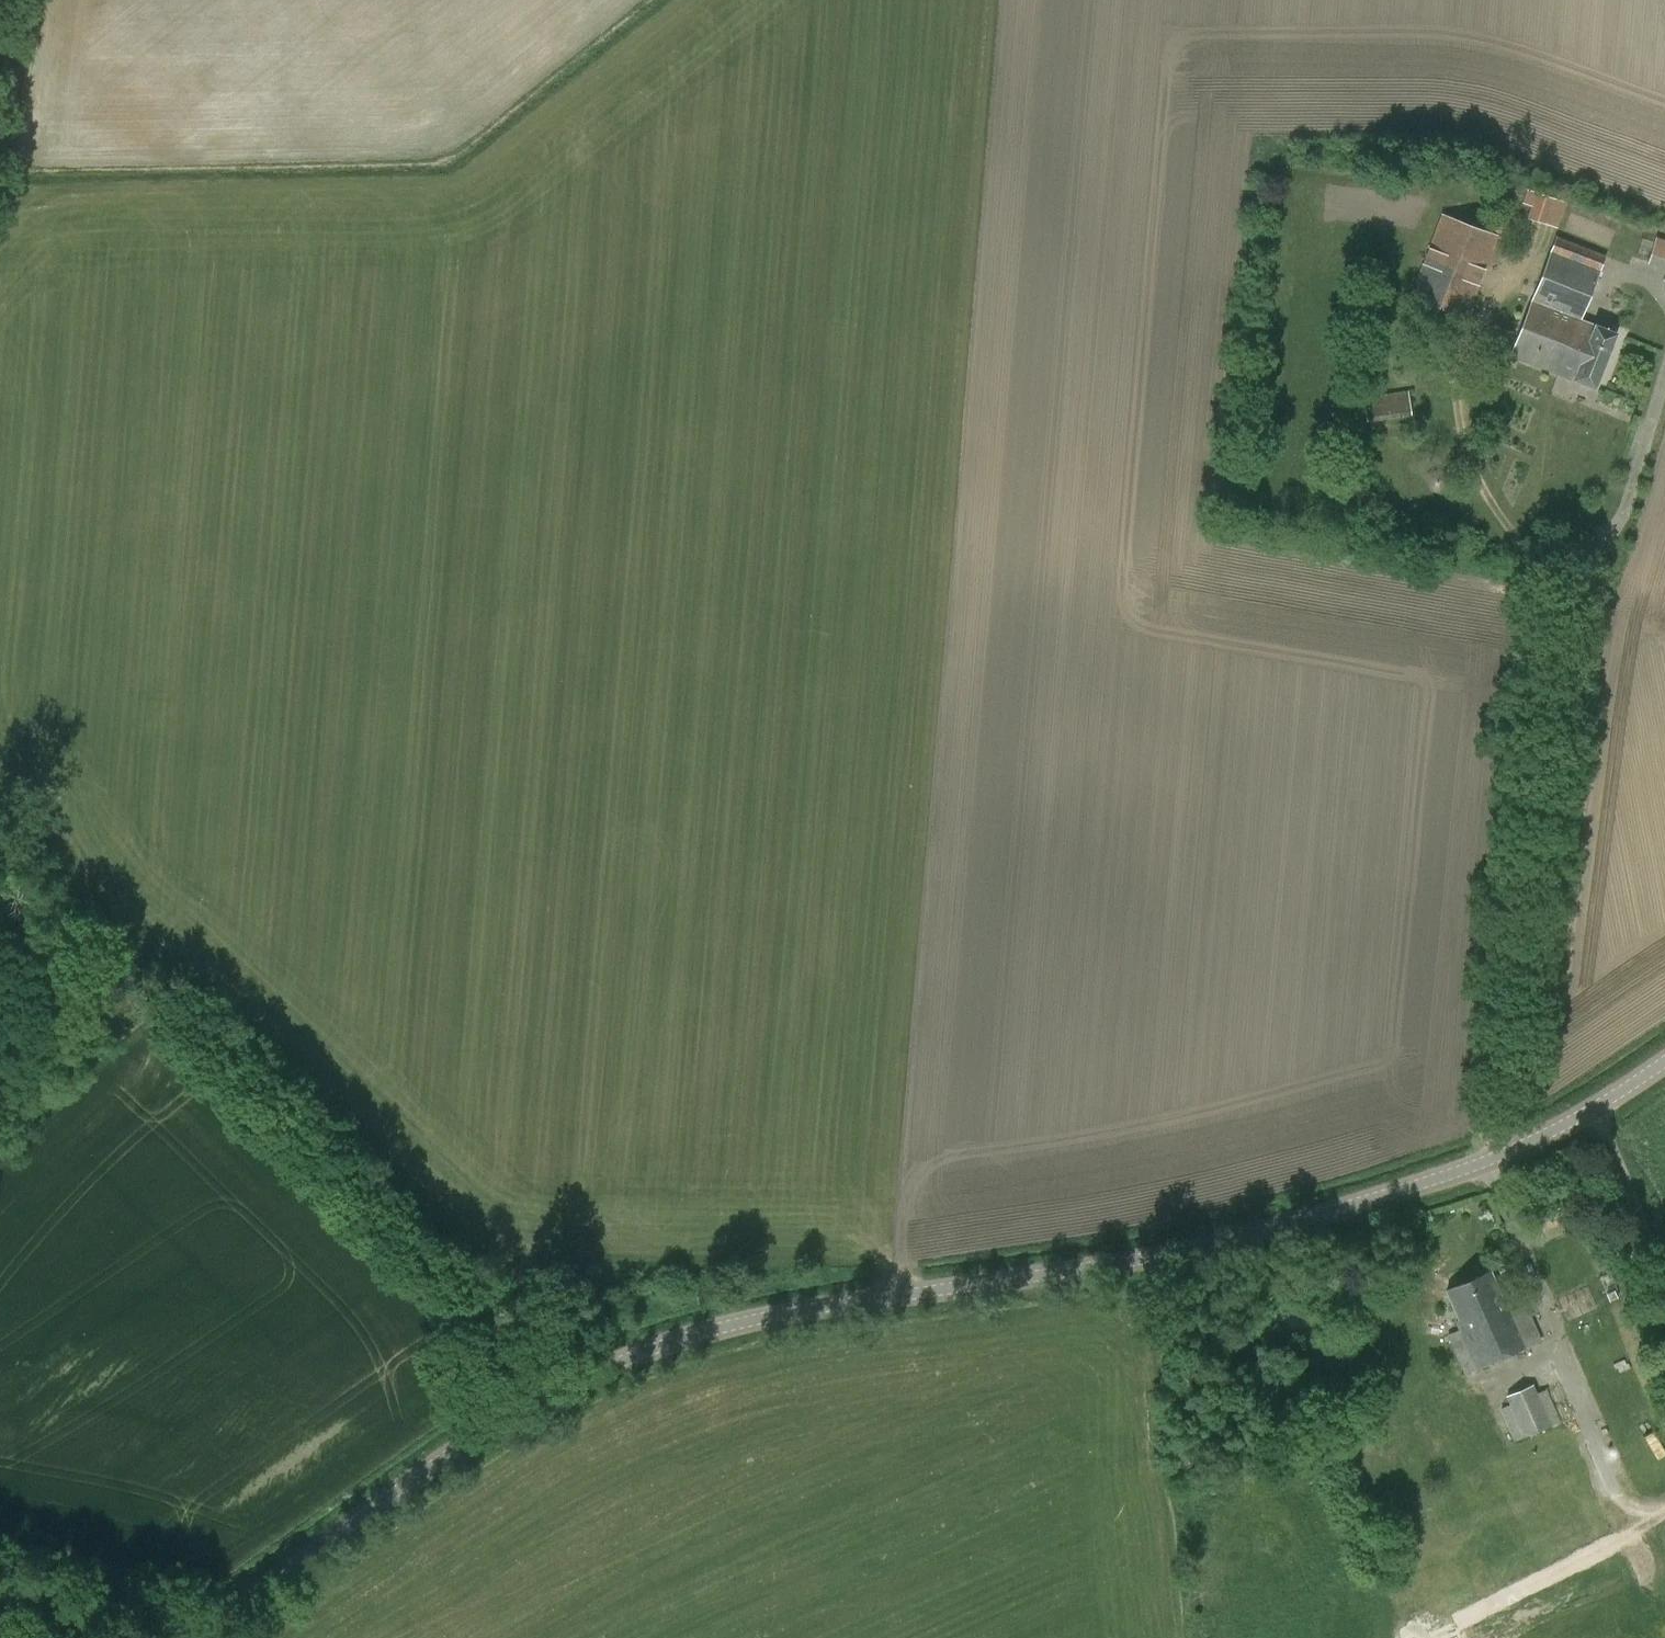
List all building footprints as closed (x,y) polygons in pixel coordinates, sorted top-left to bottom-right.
[(1534,205),(1537,193),(1528,190),(1525,202),(1534,205)] [(1468,318),(1499,238),(1500,237),(1488,232),(1442,213),(1409,295),(1423,301),(1416,319),(1447,331),(1454,313),(1468,318)] [(1490,216),(1488,232),(1500,237),(1499,238),(1515,239),(1519,218),(1490,216)] [(1597,387),(1618,333),(1582,319),(1606,256),(1556,237),(1512,354),(1597,387)] [(1655,240),(1649,262),(1661,266),(1664,253),(1664,243),(1655,240)] [(1368,423),(1413,416),(1409,391),(1364,396),(1368,423)] [(1466,1374),(1542,1340),(1526,1304),(1512,1310),(1507,1299),(1504,1301),(1491,1271),(1447,1291),(1460,1320),(1457,1321),(1460,1329),(1448,1334),(1466,1374)] [(1517,1446),(1528,1442),(1526,1437),(1561,1421),(1547,1387),(1541,1390),(1538,1382),(1507,1396),(1509,1403),(1500,1408),(1514,1441),(1515,1441),(1517,1446)]
